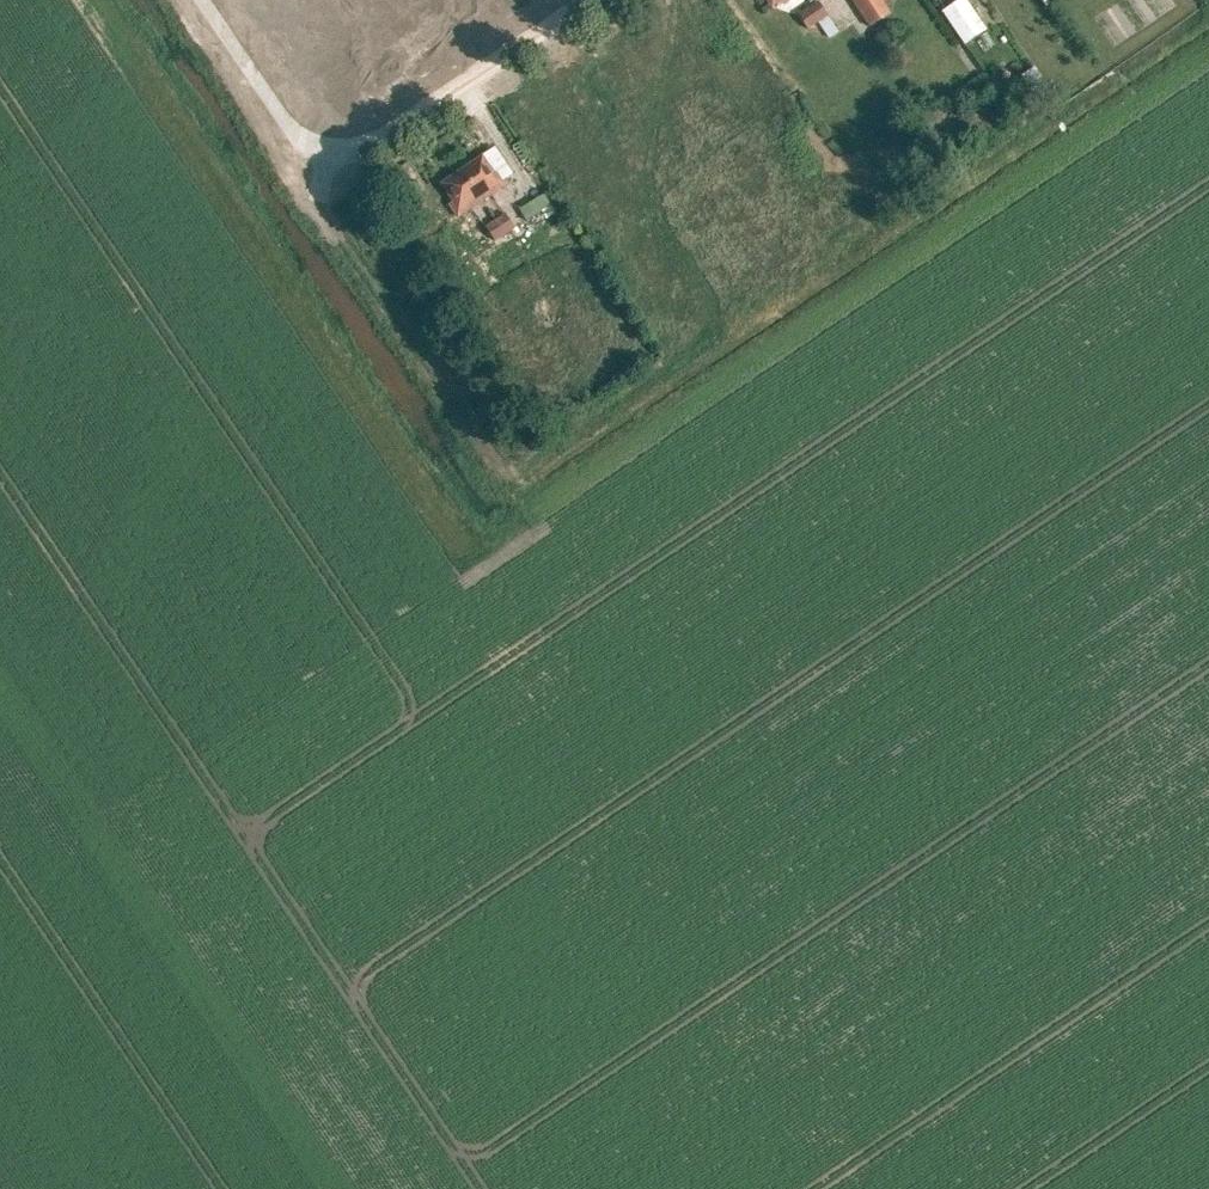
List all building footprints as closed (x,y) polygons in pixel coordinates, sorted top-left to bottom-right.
[(891,11),(883,0),(852,0),(869,26),(891,11)] [(987,29),(967,0),(958,0),(941,11),(964,45),(987,29)] [(816,2),(797,16),(807,31),(827,17),(816,2)] [(1035,95),(1048,87),(1034,66),(1022,73),(1035,95)] [(462,171),(442,185),(453,202),(448,205),(457,218),(482,201),(506,184),(497,171),(493,174),(481,158),(462,171)] [(544,195),(519,209),(526,221),(551,206),(544,195)] [(495,240),(516,226),(506,211),(485,225),(495,240)]
